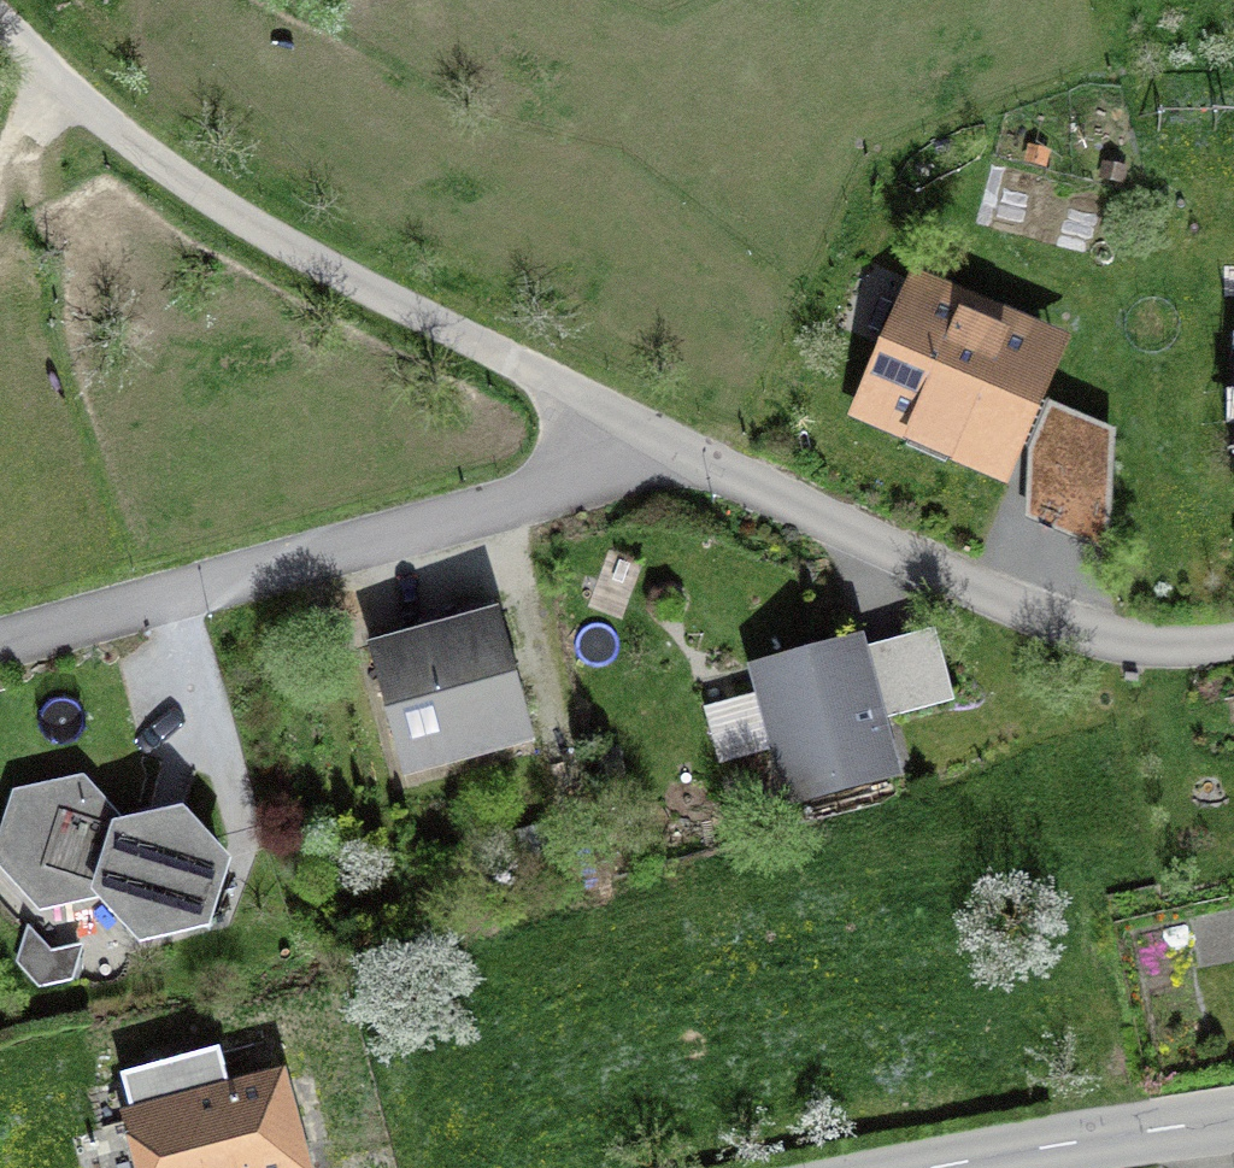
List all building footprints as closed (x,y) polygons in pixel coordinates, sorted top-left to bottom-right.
[(1021,163),(1046,169),(1051,152),(1026,146),(1021,163)] [(1125,186),(1128,169),(1101,164),(1098,181),(1125,186)] [(1071,343),(910,274),(846,421),(902,445),(900,450),(951,472),(953,467),(1007,491),(1025,448),(1045,404),(1071,343)] [(869,328),(880,333),(892,305),(880,300),(869,328)] [(1109,557),(1113,433),(1045,404),(1025,448),(1023,523),(1109,557)] [(402,783),(533,749),(498,615),(366,650),(402,783)] [(784,814),(900,783),(862,640),(746,670),(754,698),(700,712),(715,768),(769,754),(784,814)] [(95,905),(140,952),(211,937),(231,867),(182,814),(126,825),(85,778),(10,794),(0,827),(0,874),(38,916),(95,905)] [(561,848),(555,823),(517,833),(524,857),(561,848)] [(14,963),(38,991),(74,983),(85,945),(50,952),(29,927),(14,963)] [(285,1074),(230,1088),(221,1052),(120,1078),(129,1114),(118,1116),(132,1167),(309,1167),(285,1074)]
